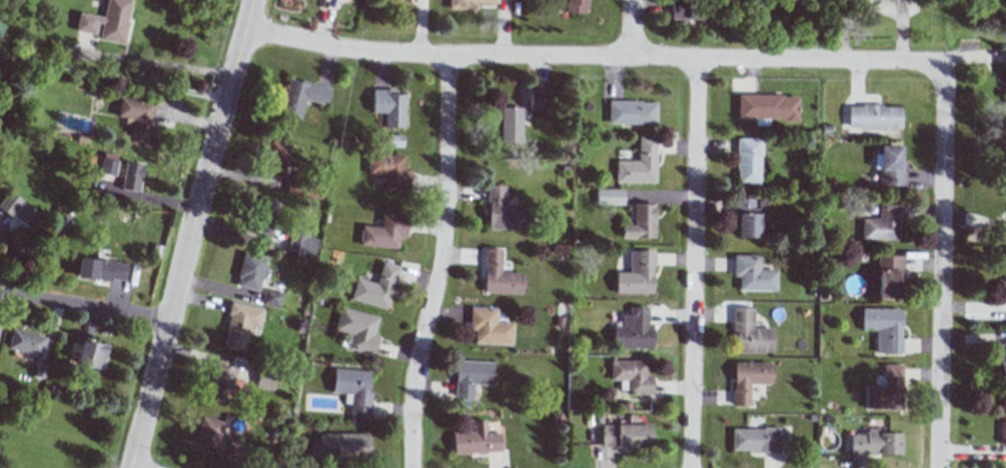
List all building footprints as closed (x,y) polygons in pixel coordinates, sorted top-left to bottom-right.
[(102,17),(77,13),(74,31),(97,35),(96,39),(122,44),(130,0),(105,0),(102,17)] [(476,10),(476,4),(497,4),(497,0),(447,0),(447,10),(476,10)] [(564,13),(584,14),(585,0),(564,0),(564,13)] [(670,19),(706,19),(706,0),(670,1),(670,19)] [(329,89),(288,77),(278,113),(299,118),(304,99),(325,105),(329,89)] [(371,112),(383,113),(383,127),(403,128),(404,95),(396,95),(396,90),(371,89),(371,112)] [(527,109),(550,109),(550,91),(528,91),(527,109)] [(737,118),(754,118),(754,125),(768,125),(768,120),(797,120),(798,96),(737,95),(737,118)] [(148,146),(155,102),(119,98),(116,117),(124,118),(123,124),(130,125),(128,144),(148,146)] [(656,102),(608,101),(607,123),(655,124),(656,102)] [(901,107),(848,105),(847,128),(901,129),(901,107)] [(499,143),(521,143),(521,108),(499,107),(499,143)] [(615,161),(615,182),(655,183),(655,138),(637,137),(637,161),(615,161)] [(760,184),(760,139),(737,138),(736,184),(760,184)] [(878,186),(905,186),(906,160),(901,160),(901,146),(879,146),(878,186)] [(403,155),(367,154),(367,174),(382,174),(382,191),(408,192),(409,169),(403,169),(403,155)] [(98,173),(113,176),(116,161),(101,158),(98,173)] [(139,192),(141,164),(123,163),(121,190),(139,192)] [(523,229),(523,208),(504,208),(504,185),(486,186),(487,230),(523,229)] [(623,205),(623,189),(597,189),(597,205),(623,205)] [(8,190),(0,201),(0,208),(26,228),(38,212),(8,190)] [(278,203),(254,197),(247,232),(270,238),(278,203)] [(759,238),(759,219),(766,219),(766,201),(755,201),(756,198),(737,198),(736,237),(759,238)] [(654,203),(633,204),(633,225),(621,225),(622,239),(655,238),(654,203)] [(906,205),(879,204),(878,219),(862,219),(861,239),(899,240),(899,225),(905,226),(906,205)] [(380,227),(360,226),(359,246),(397,248),(398,238),(404,238),(405,215),(381,213),(380,227)] [(316,240),(306,237),(307,233),(290,228),(284,253),(301,257),(303,253),(312,255),(316,240)] [(522,294),(522,273),(500,272),(501,248),(484,247),(483,293),(522,294)] [(653,294),(653,251),(629,250),(628,272),(615,272),(614,293),(653,294)] [(265,259),(242,253),(234,285),(256,291),(265,259)] [(760,256),(734,255),(733,276),(739,276),(739,290),(776,291),(777,270),(760,270),(760,256)] [(903,256),(877,255),(877,272),(868,272),(868,287),(877,287),(877,298),(902,299),(903,256)] [(126,263),(77,258),(75,278),(123,283),(126,263)] [(355,278),(349,299),(387,308),(398,266),(381,261),(375,283),(355,278)] [(277,308),(281,293),(263,289),(260,304),(277,308)] [(220,346),(243,352),(249,326),(258,328),(262,309),(230,302),(220,346)] [(648,307),(630,306),(629,314),(622,314),(621,327),(612,326),(612,347),(652,348),(652,325),(647,325),(648,307)] [(378,317),(339,307),(333,330),(350,335),(347,348),(373,354),(378,335),(374,334),(378,317)] [(511,343),(512,323),(495,323),(496,308),(469,307),(469,330),(474,330),(474,343),(511,343)] [(736,352),(772,353),(772,328),(753,328),(753,307),(733,307),(733,333),(736,333),(736,352)] [(875,354),(902,353),(901,308),(861,309),(862,330),(875,330),(875,354)] [(40,357),(46,338),(11,328),(6,348),(40,357)] [(106,344),(80,341),(77,365),(103,369),(106,344)] [(647,361),(610,360),(610,380),(620,380),(619,393),(652,394),(652,375),(647,375),(647,361)] [(454,398),(472,399),(473,385),(492,385),(493,362),(455,361),(454,398)] [(733,406),(749,406),(749,384),(771,384),(771,362),(733,363),(733,406)] [(236,369),(215,363),(205,398),(226,404),(236,369)] [(902,410),(903,365),(884,365),(883,386),(866,386),(865,409),(902,410)] [(369,371),(333,369),(332,393),(344,393),(343,403),(349,404),(349,415),(369,417),(371,391),(368,391),(369,371)] [(255,385),(263,387),(263,388),(272,390),(275,380),(257,377),(255,385)] [(215,454),(223,422),(200,416),(192,448),(215,454)] [(500,452),(499,433),(485,433),(485,420),(473,421),(473,431),(452,432),(453,454),(500,452)] [(601,424),(601,447),(651,447),(651,425),(601,424)] [(779,452),(780,429),(732,428),(731,451),(779,452)] [(901,454),(901,434),(850,432),(850,453),(901,454)] [(319,434),(319,441),(311,442),(311,459),(368,458),(368,433),(319,434)]
